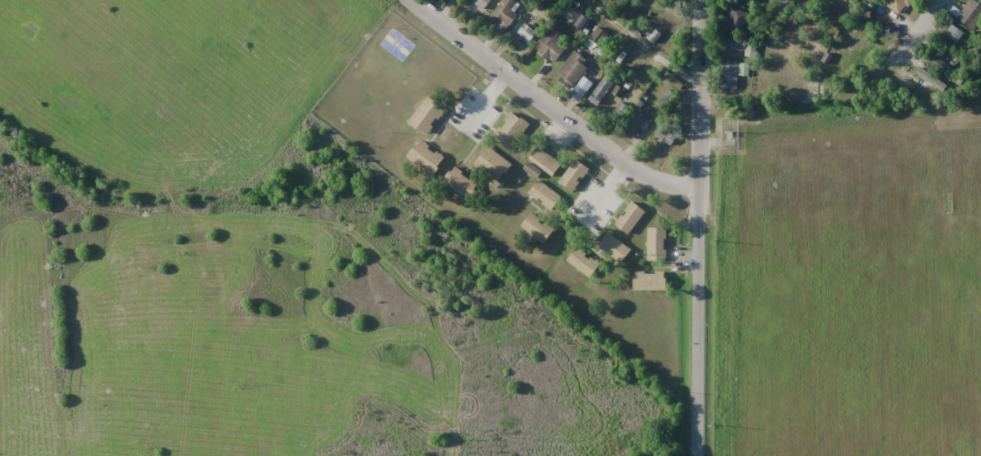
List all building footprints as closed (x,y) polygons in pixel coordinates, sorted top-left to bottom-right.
[(485,9),(491,0),(471,0),(485,9)] [(518,0),(502,0),(489,20),(506,31),(517,14),(513,12),(520,2),(518,0)] [(883,2),(898,15),(910,0),(885,0),(883,2)] [(973,30),(980,19),(980,6),(973,0),(969,0),(956,17),(973,30)] [(748,13),(733,7),(725,29),(740,34),(748,13)] [(943,34),(955,43),(962,33),(950,25),(943,34)] [(563,36),(550,27),(533,49),(553,64),(565,49),(557,43),(563,36)] [(608,34),(598,27),(589,39),(600,47),(608,34)] [(660,32),(650,28),(646,39),(656,42),(660,32)] [(722,48),(748,51),(749,42),(723,40),(722,48)] [(585,95),(591,82),(582,77),(589,63),(570,53),(556,80),(585,95)] [(924,60),(954,81),(959,74),(929,53),(924,60)] [(735,90),(738,74),(747,76),(749,64),(724,60),(719,87),(735,90)] [(618,78),(609,71),(587,98),(596,106),(618,78)] [(624,90),(618,85),(600,109),(606,113),(624,90)] [(676,95),(668,88),(656,103),(665,109),(676,95)] [(409,122),(428,135),(446,109),(426,96),(409,122)] [(627,106),(619,102),(612,119),(621,122),(627,106)] [(639,127),(645,131),(651,121),(635,111),(625,127),(635,133),(639,127)] [(529,125),(512,112),(494,136),(511,149),(529,125)] [(407,158),(433,175),(445,157),(419,140),(407,158)] [(472,164),(498,183),(512,164),(486,145),(472,164)] [(528,160),(553,177),(562,164),(538,147),(528,160)] [(590,168),(576,159),(560,182),(573,191),(590,168)] [(469,201),(480,185),(455,167),(443,182),(469,201)] [(561,198),(540,180),(529,192),(550,211),(561,198)] [(646,212),(632,201),(615,224),(628,234),(646,212)] [(554,232),(532,212),(521,224),(543,244),(554,232)] [(648,260),(666,260),(666,228),(648,228),(648,260)] [(600,246),(623,262),(631,249),(608,233),(600,246)] [(600,264),(576,247),(566,261),(590,278),(600,264)] [(667,270),(634,270),(634,289),(667,289),(667,270)]
